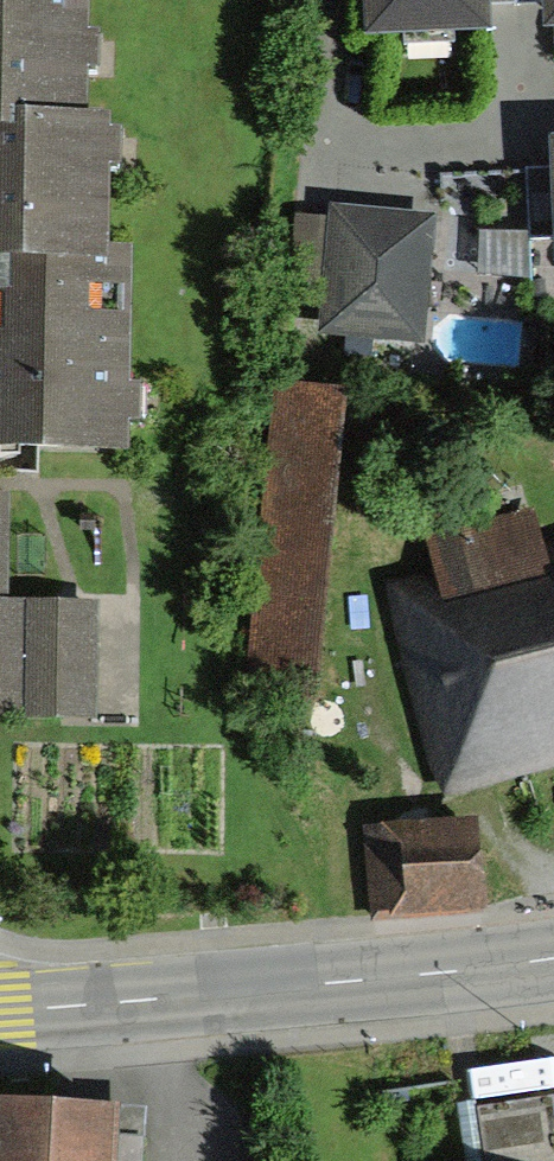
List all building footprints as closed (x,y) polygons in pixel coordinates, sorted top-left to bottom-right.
[(86,105),(88,0),(0,0),(0,120),(12,120),(13,104),(86,105)] [(366,35),(486,33),(486,4),(520,1),(520,0),(365,0),(366,35)] [(520,1),(543,0),(543,21),(553,21),(553,0),(520,0),(520,1)] [(130,446),(133,244),(107,244),(109,106),(86,105),(13,104),(12,120),(0,120),(0,444),(130,446)] [(549,131),(550,167),(527,168),(530,238),(553,237),(553,131),(549,131)] [(434,213),(332,205),(331,218),(297,215),(292,282),(322,284),(319,332),(424,341),(434,213)] [(243,689),(314,696),(343,388),(272,382),(243,689)] [(95,721),(97,601),(4,599),(6,495),(0,495),(0,719),(95,721)] [(553,752),(553,554),(393,599),(445,782),(553,752)] [(475,820),(370,823),(373,912),(478,908),(475,820)] [(553,1099),(477,1109),(484,1160),(553,1160),(553,1103),(553,1099)] [(0,1112),(0,1160),(111,1160),(113,1118),(0,1112)]
